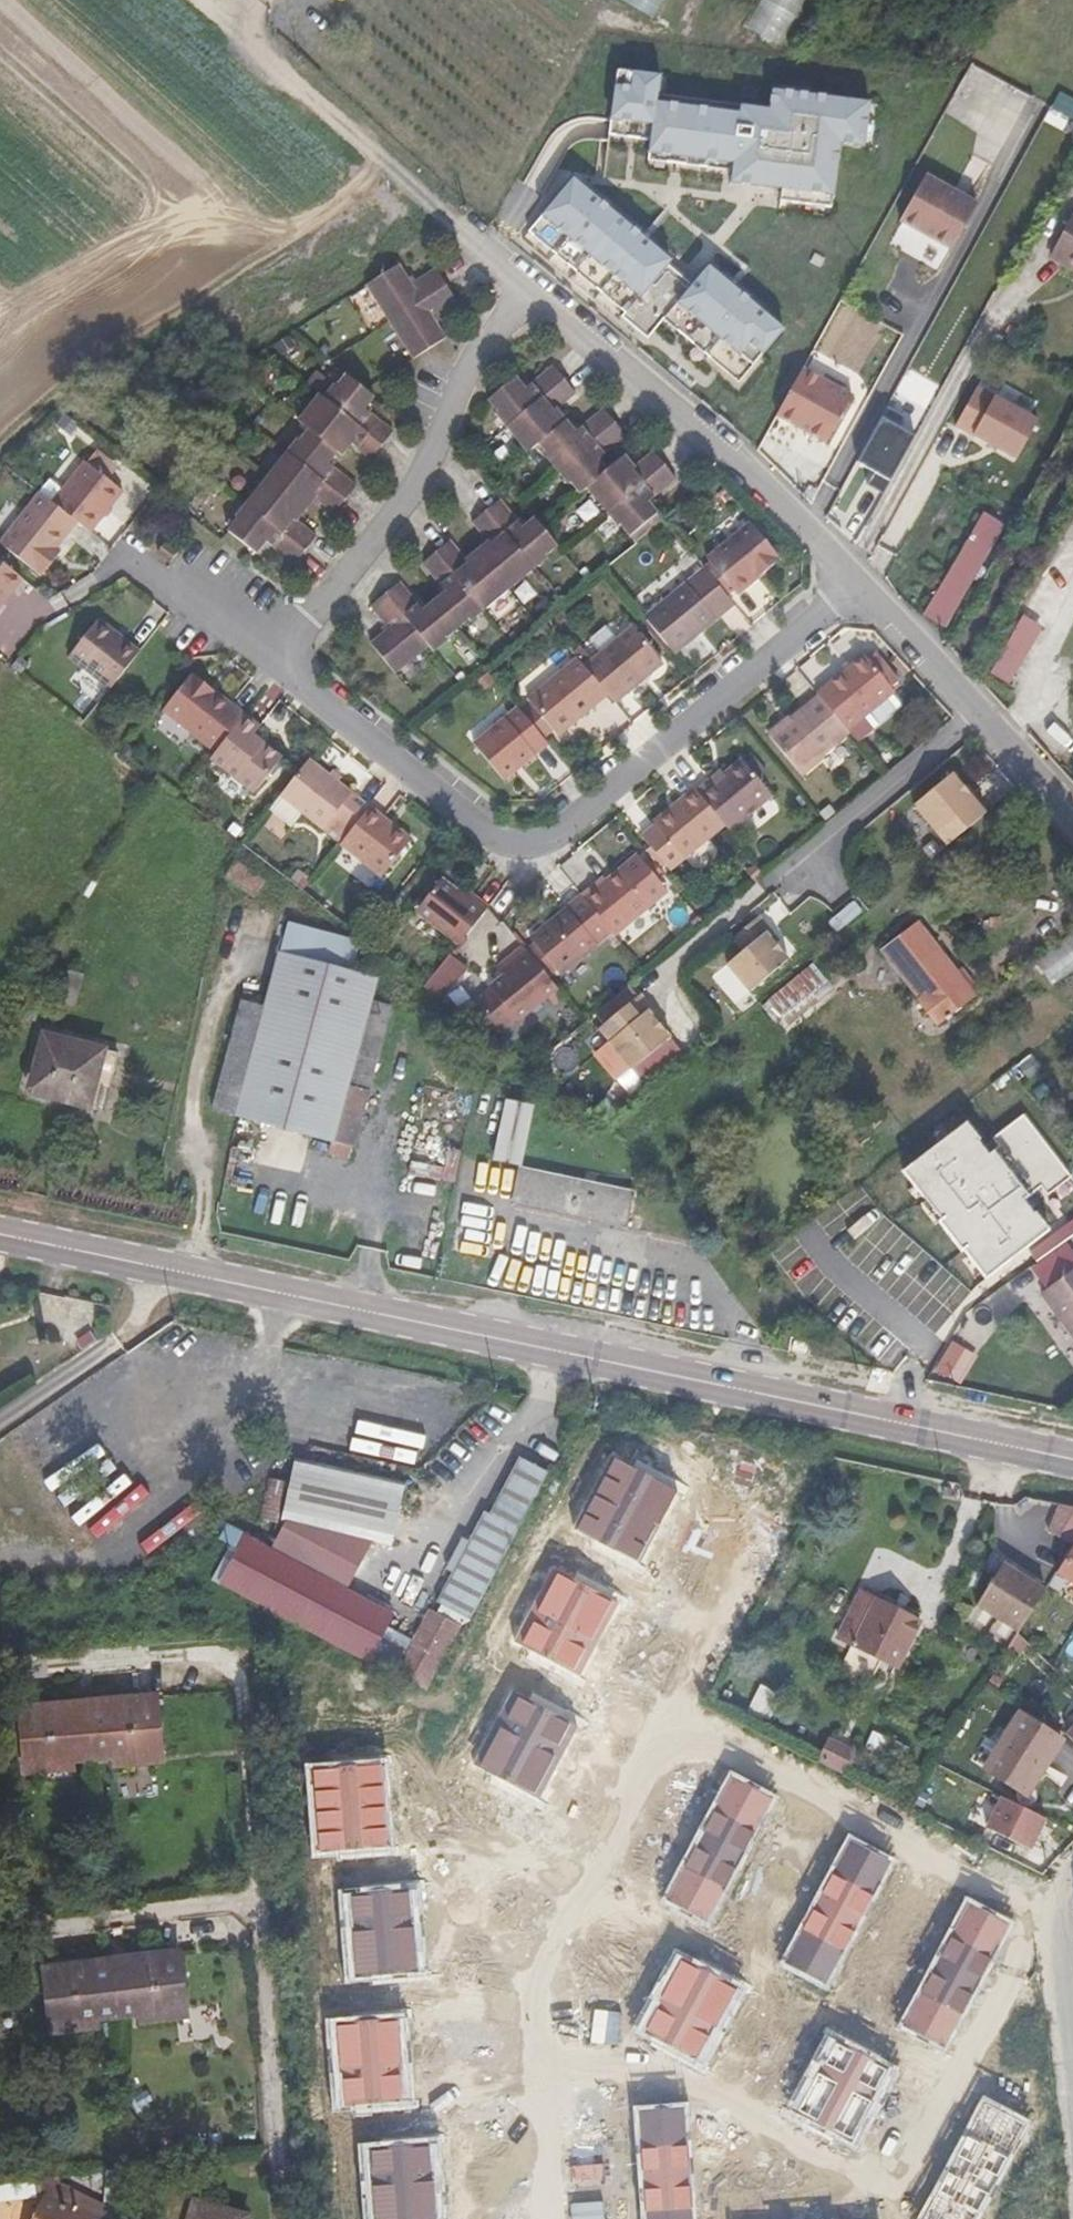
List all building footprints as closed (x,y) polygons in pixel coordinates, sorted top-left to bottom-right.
[(620,0),(661,20),(671,0),(621,0),(620,0)] [(742,26),(776,46),(803,0),(757,0),(742,26)] [(660,76),(617,70),(609,135),(651,140),(648,160),(731,171),(730,182),(782,188),(780,201),(832,208),(840,143),(863,146),(869,102),(773,90),(770,108),(768,127),(739,124),(741,104),(658,94),(660,76)] [(770,108),(741,104),(739,124),(768,127),(770,108)] [(978,202),(929,173),(903,219),(953,247),(978,202)] [(573,178),(529,232),(625,313),(622,317),(639,331),(655,312),(664,319),(739,382),(783,329),(735,287),(739,282),(732,276),(727,282),(709,266),(692,285),(667,264),(671,260),(648,241),(652,235),(645,228),(640,234),(573,178)] [(1052,257),(1072,268),(1072,218),(1052,257)] [(399,265),(368,285),(415,359),(446,338),(433,318),(457,303),(446,287),(436,270),(412,285),(399,265)] [(655,312),(639,331),(648,339),(664,319),(655,312)] [(624,523),(634,535),(661,513),(651,501),(678,478),(666,465),(655,451),(629,474),(619,462),(610,469),(601,458),(628,435),(617,422),(606,408),(579,431),(569,419),(561,426),(551,415),(578,393),(567,379),(556,366),(529,388),(519,376),(492,399),(501,410),(499,412),(510,425),(531,451),(542,442),(551,453),(549,455),(561,468),(571,481),(573,480),(583,492),(590,486),(611,511),(622,525),(624,523)] [(803,370),(777,417),(827,445),(853,398),(803,370)] [(240,520),(231,532),(257,553),(267,541),(294,563),(305,549),(316,535),(297,520),(289,513),(298,501),(308,489),(316,496),(335,511),(346,497),(357,483),(329,462),(339,450),(336,447),(344,436),(353,443),(372,457),(383,443),(393,430),(366,408),(376,396),(348,374),(339,386),(337,385),(326,398),(322,395),(302,420),(312,428),(303,441),(300,439),(290,453),(269,479),(249,504),(238,518),(240,520)] [(977,389),(956,428),(1017,461),(1038,422),(977,389)] [(883,497),(915,438),(899,429),(905,418),(889,410),(858,465),(874,474),(867,488),(883,497)] [(74,432),(81,422),(68,412),(60,422),(74,432)] [(54,503),(91,532),(124,491),(86,462),(54,503)] [(372,644),(396,672),(396,673),(430,645),(434,650),(448,639),(446,637),(458,627),(470,617),(472,619),(485,608),(510,588),(535,567),(548,556),(546,554),(558,544),(536,517),(524,527),(502,500),(496,505),(488,512),(475,522),(490,541),(497,549),(486,559),(475,568),(468,560),(452,541),(439,552),(425,563),(448,590),(436,600),(424,610),(402,583),(388,595),(373,607),(391,629),(372,644)] [(68,535),(31,506),(2,544),(43,576),(57,559),(52,555),(68,535)] [(923,615),(944,628),(1005,524),(984,511),(923,615)] [(638,540),(664,519),(665,518),(661,513),(634,535),(638,540)] [(710,562),(704,568),(727,596),(734,590),(737,595),(781,559),(751,522),(707,558),(710,562)] [(179,553),(167,543),(159,552),(172,562),(177,556),(179,553)] [(23,578),(0,559),(0,607),(23,578)] [(668,646),(674,653),(734,604),(727,596),(704,568),(644,617),(651,624),(668,646)] [(1017,616),(992,677),(1014,686),(1039,625),(1017,616)] [(70,656),(111,689),(141,651),(100,618),(70,656)] [(608,694),(615,703),(663,663),(656,655),(668,646),(651,624),(639,634),(633,627),(585,666),(608,694)] [(864,655),(817,694),(819,696),(847,730),(866,714),(876,726),(902,705),(892,693),(894,691),(891,687),(899,680),(876,653),(868,660),(864,655)] [(523,712),(544,739),(554,729),(558,735),(608,694),(585,666),(578,658),(528,699),(533,704),(523,712)] [(217,751),(246,714),(193,672),(164,709),(217,751)] [(821,755),(849,732),(847,730),(819,696),(784,724),(783,722),(768,734),(802,775),(823,757),(821,755)] [(504,779),(548,744),(548,743),(544,739),(523,712),(518,707),(474,743),(504,779)] [(217,751),(212,758),(255,792),(282,758),(253,735),(260,725),(246,714),(217,751)] [(310,759),(280,796),(323,830),(334,816),(352,830),(371,806),(310,759)] [(725,825),(730,831),(772,795),(766,788),(748,767),(742,759),(714,782),(711,778),(696,791),(725,825)] [(757,760),(748,767),(766,788),(775,780),(757,760)] [(964,788),(952,773),(914,805),(936,832),(953,819),(975,801),(964,788)] [(968,785),(964,788),(975,801),(953,819),(963,831),(989,811),(968,785)] [(696,791),(694,788),(654,822),(656,824),(642,836),(652,849),(663,862),(670,870),(684,858),(725,825),(696,791)] [(352,830),(341,844),(382,876),(412,839),(371,806),(352,830)] [(663,862),(652,849),(647,853),(652,858),(658,866),(663,862)] [(597,884),(582,895),(612,932),(615,935),(626,926),(640,914),(668,891),(660,882),(645,864),(638,855),(599,887),(597,884)] [(645,864),(660,882),(667,877),(658,866),(652,858),(645,864)] [(236,861),(225,876),(256,897),(266,882),(236,861)] [(756,865),(747,872),(754,881),(763,873),(756,865)] [(416,911),(459,944),(488,907),(468,891),(463,897),(441,880),(416,911)] [(534,942),(526,949),(530,954),(549,977),(557,970),(560,974),(612,932),(582,895),(530,938),(534,942)] [(371,1001),(383,956),(332,916),(294,898),(266,998),(244,991),(212,1108),(332,1140),(329,1153),(350,1158),(390,1006),(371,1001)] [(640,914),(626,926),(630,931),(645,919),(640,914)] [(769,930),(758,916),(733,937),(743,950),(727,964),(749,991),(788,959),(775,944),(766,933),(769,930)] [(974,996),(917,923),(884,950),(940,1022),(974,996)] [(769,930),(766,933),(775,944),(778,941),(769,930)] [(1051,985),(1072,970),(1072,933),(1034,959),(1051,985)] [(530,954),(526,949),(502,969),(509,978),(520,969),(516,965),(530,954)] [(424,987),(442,1001),(468,967),(449,954),(424,987)] [(549,977),(530,954),(516,965),(520,969),(493,992),(495,993),(480,1005),(485,1011),(501,1031),(505,1036),(520,1024),(521,1025),(561,992),(549,977)] [(785,1019),(829,983),(813,964),(769,1000),(785,1019)] [(83,975),(57,968),(49,1000),(75,1006),(83,975)] [(651,1008),(640,994),(615,1015),(598,1029),(609,1042),(631,1069),(670,1037),(657,1022),(648,1011),(651,1008)] [(651,1008),(648,1011),(657,1022),(660,1019),(651,1008)] [(493,1037),(501,1031),(485,1011),(472,1022),(493,1037)] [(119,1053),(44,1034),(29,1092),(104,1111),(119,1053)] [(494,1161),(519,1166),(531,1107),(506,1103),(494,1161)] [(987,1278),(1014,1257),(1010,1251),(1018,1245),(1023,1251),(1050,1230),(1036,1212),(1034,1214),(1030,1209),(1023,1200),(1037,1190),(1040,1188),(1043,1186),(1049,1194),(1072,1176),(1025,1114),(994,1138),(1001,1146),(989,1156),(982,1147),(979,1143),(981,1141),(966,1122),(903,1170),(914,1184),(927,1201),(930,1199),(944,1218),(939,1222),(962,1252),(965,1250),(970,1255),(983,1272),(987,1278)] [(982,1147),(989,1156),(1001,1146),(994,1138),(982,1147)] [(633,1183),(519,1166),(512,1209),(626,1226),(633,1183)] [(935,1225),(939,1222),(944,1218),(930,1199),(927,1201),(914,1184),(907,1189),(935,1225)] [(1037,1190),(1023,1200),(1030,1209),(1044,1199),(1037,1190)] [(1072,1235),(1072,1221),(1030,1254),(1036,1262),(1072,1236),(1072,1235)] [(1072,1269),(1072,1238),(1072,1236),(1036,1262),(1025,1271),(1041,1293),(1072,1269)] [(1014,1257),(1023,1251),(1018,1245),(1010,1251),(1014,1257)] [(976,1277),(983,1272),(970,1255),(963,1261),(976,1277)] [(1041,1293),(1072,1337),(1072,1269),(1041,1293)] [(957,1338),(969,1346),(980,1331),(967,1323),(957,1338)] [(961,1377),(974,1354),(953,1341),(939,1364),(961,1377)] [(246,1536),(220,1584),(305,1629),(398,1679),(400,1675),(427,1689),(462,1626),(470,1620),(549,1472),(520,1457),(490,1514),(485,1512),(470,1542),(464,1539),(448,1570),(453,1573),(438,1603),(443,1606),(439,1614),(433,1611),(416,1643),(386,1627),(393,1614),(348,1590),(373,1541),(391,1546),(406,1484),(295,1459),(282,1520),(287,1521),(271,1549),(246,1536)] [(614,1457),(576,1528),(639,1562),(677,1490),(614,1457)] [(1056,1572),(1072,1583),(1072,1545),(1056,1572)] [(1017,1632),(1043,1591),(1002,1564),(976,1606),(1017,1632)] [(552,1568),(515,1640),(581,1675),(618,1602),(552,1568)] [(861,1593),(838,1638),(897,1668),(919,1622),(861,1593)] [(514,1693),(476,1764),(533,1795),(571,1724),(514,1693)] [(93,1760),(111,1759),(161,1754),(156,1696),(88,1701),(93,1760)] [(76,1761),(93,1760),(88,1701),(20,1707),(25,1766),(76,1761)] [(981,1769),(1028,1798),(1066,1739),(1019,1709),(981,1769)] [(874,1731),(865,1747),(901,1765),(909,1749),(874,1731)] [(161,1754),(111,1759),(112,1769),(162,1765),(161,1754)] [(76,1772),(76,1761),(25,1766),(26,1776),(76,1772)] [(312,1770),(318,1850),(389,1844),(383,1765),(312,1770)] [(730,1776),(665,1899),(707,1921),(772,1798),(730,1776)] [(1045,1819),(1001,1797),(986,1827),(1030,1848),(1045,1819)] [(850,1839),(785,1962),(826,1983),(891,1860),(850,1839)] [(350,1895),(357,1976),(417,1971),(409,1890),(350,1895)] [(967,1901),(902,2024),(944,2046),(1009,1923),(967,1901)] [(110,1959),(118,2018),(137,2016),(186,2009),(179,1951),(110,1959)] [(50,2026),(99,2020),(118,2018),(110,1959),(43,1968),(50,2026)] [(682,1959),(644,2031),(697,2059),(736,1988),(682,1959)] [(186,2009),(137,2016),(138,2026),(188,2020),(186,2009)] [(100,2031),(99,2020),(50,2026),(52,2037),(100,2031)] [(397,2022),(337,2026),(342,2106),(402,2102),(397,2022)] [(835,2040),(798,2110),(852,2138),(889,2068),(835,2040)] [(917,2218),(980,2218),(1032,2123),(983,2097),(917,2218)] [(647,2218),(692,2218),(685,2108),(639,2111),(647,2218)] [(374,2218),(435,2218),(428,2144),(368,2149),(374,2218)] [(558,2173),(558,2218),(581,2218),(581,2173),(558,2173)] [(80,2196),(57,2185),(50,2198),(46,2196),(35,2218),(92,2218),(73,2210),(80,2196)] [(188,2218),(197,2218),(202,2203),(193,2201),(188,2218)] [(248,2216),(202,2203),(197,2218),(247,2218),(248,2216)]
